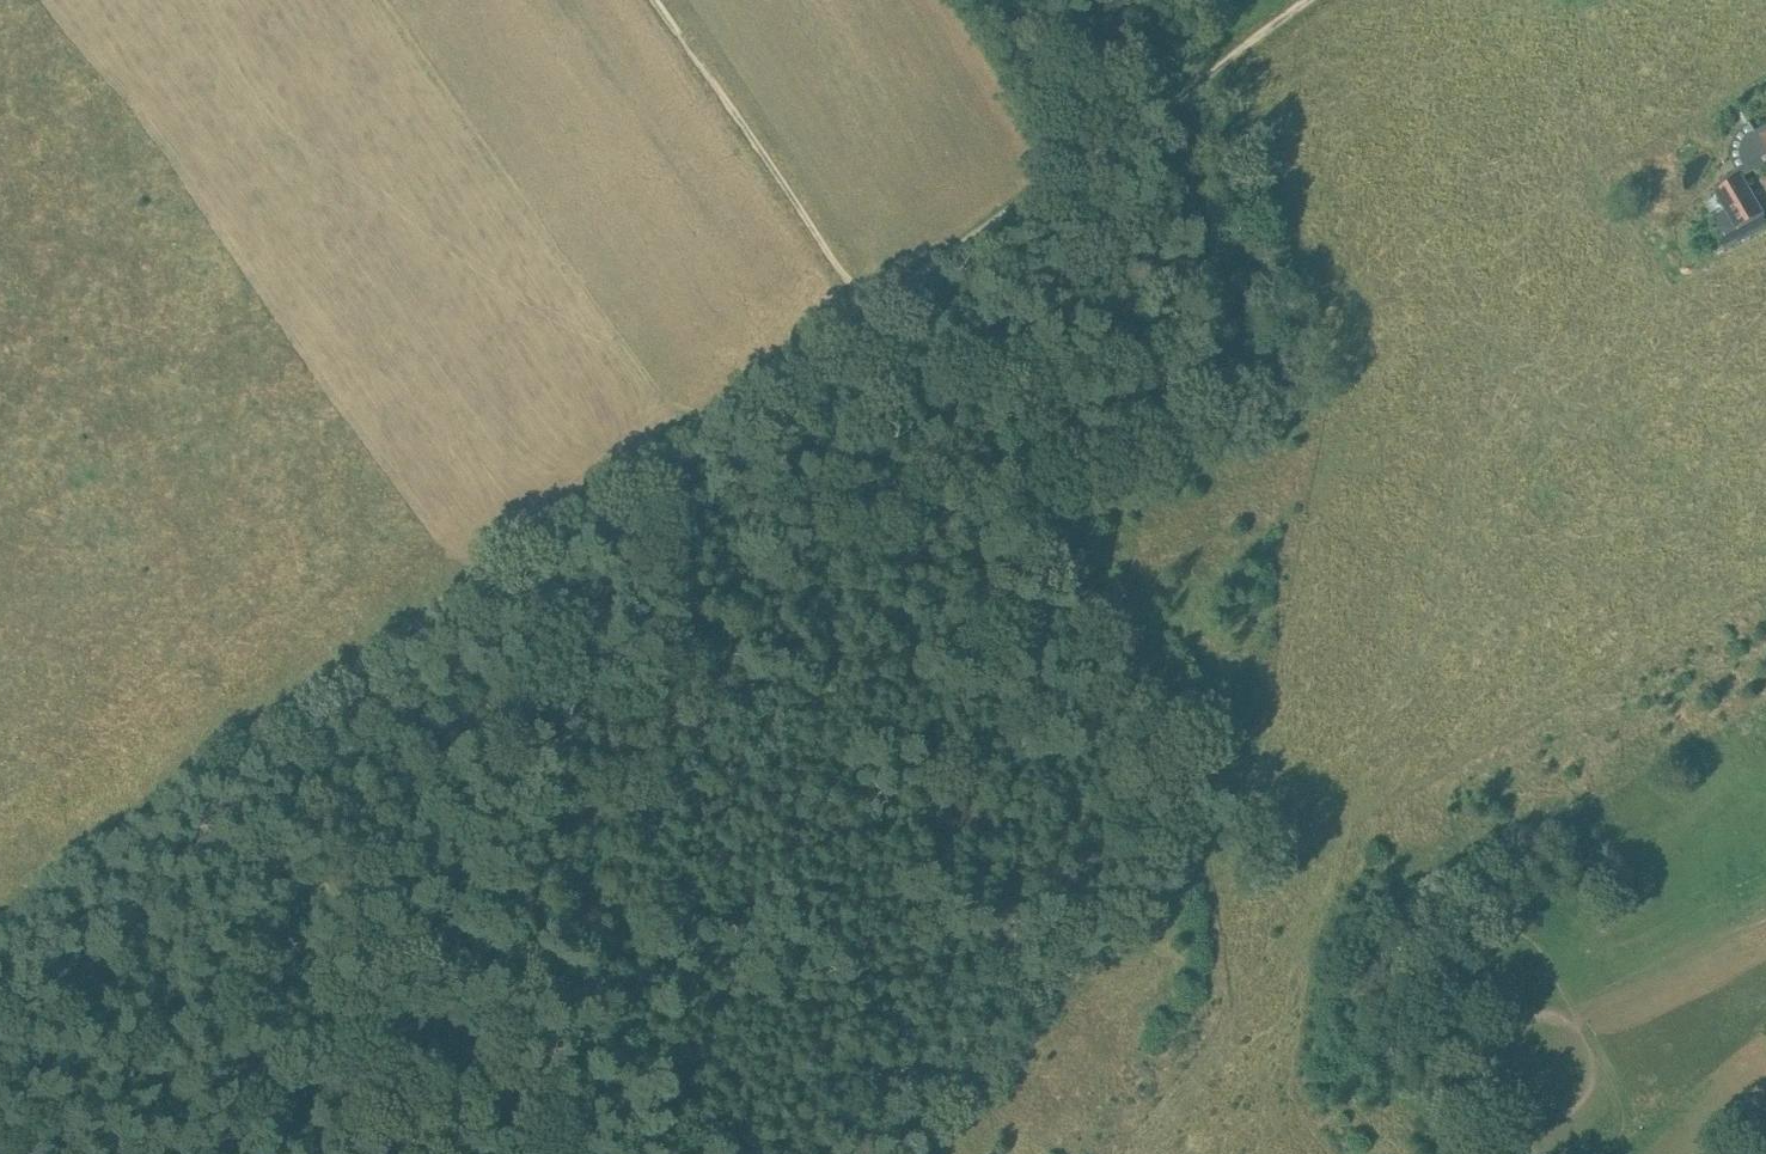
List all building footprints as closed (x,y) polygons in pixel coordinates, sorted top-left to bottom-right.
[(1743,158),(1747,166),(1765,156),(1765,126),(1756,132),(1751,134),(1748,136),(1744,141),(1742,147),(1741,153),(1743,158)] [(1764,214),(1743,178),(1742,176),(1724,186),(1715,191),(1727,212),(1714,219),(1724,237),(1764,214)]
